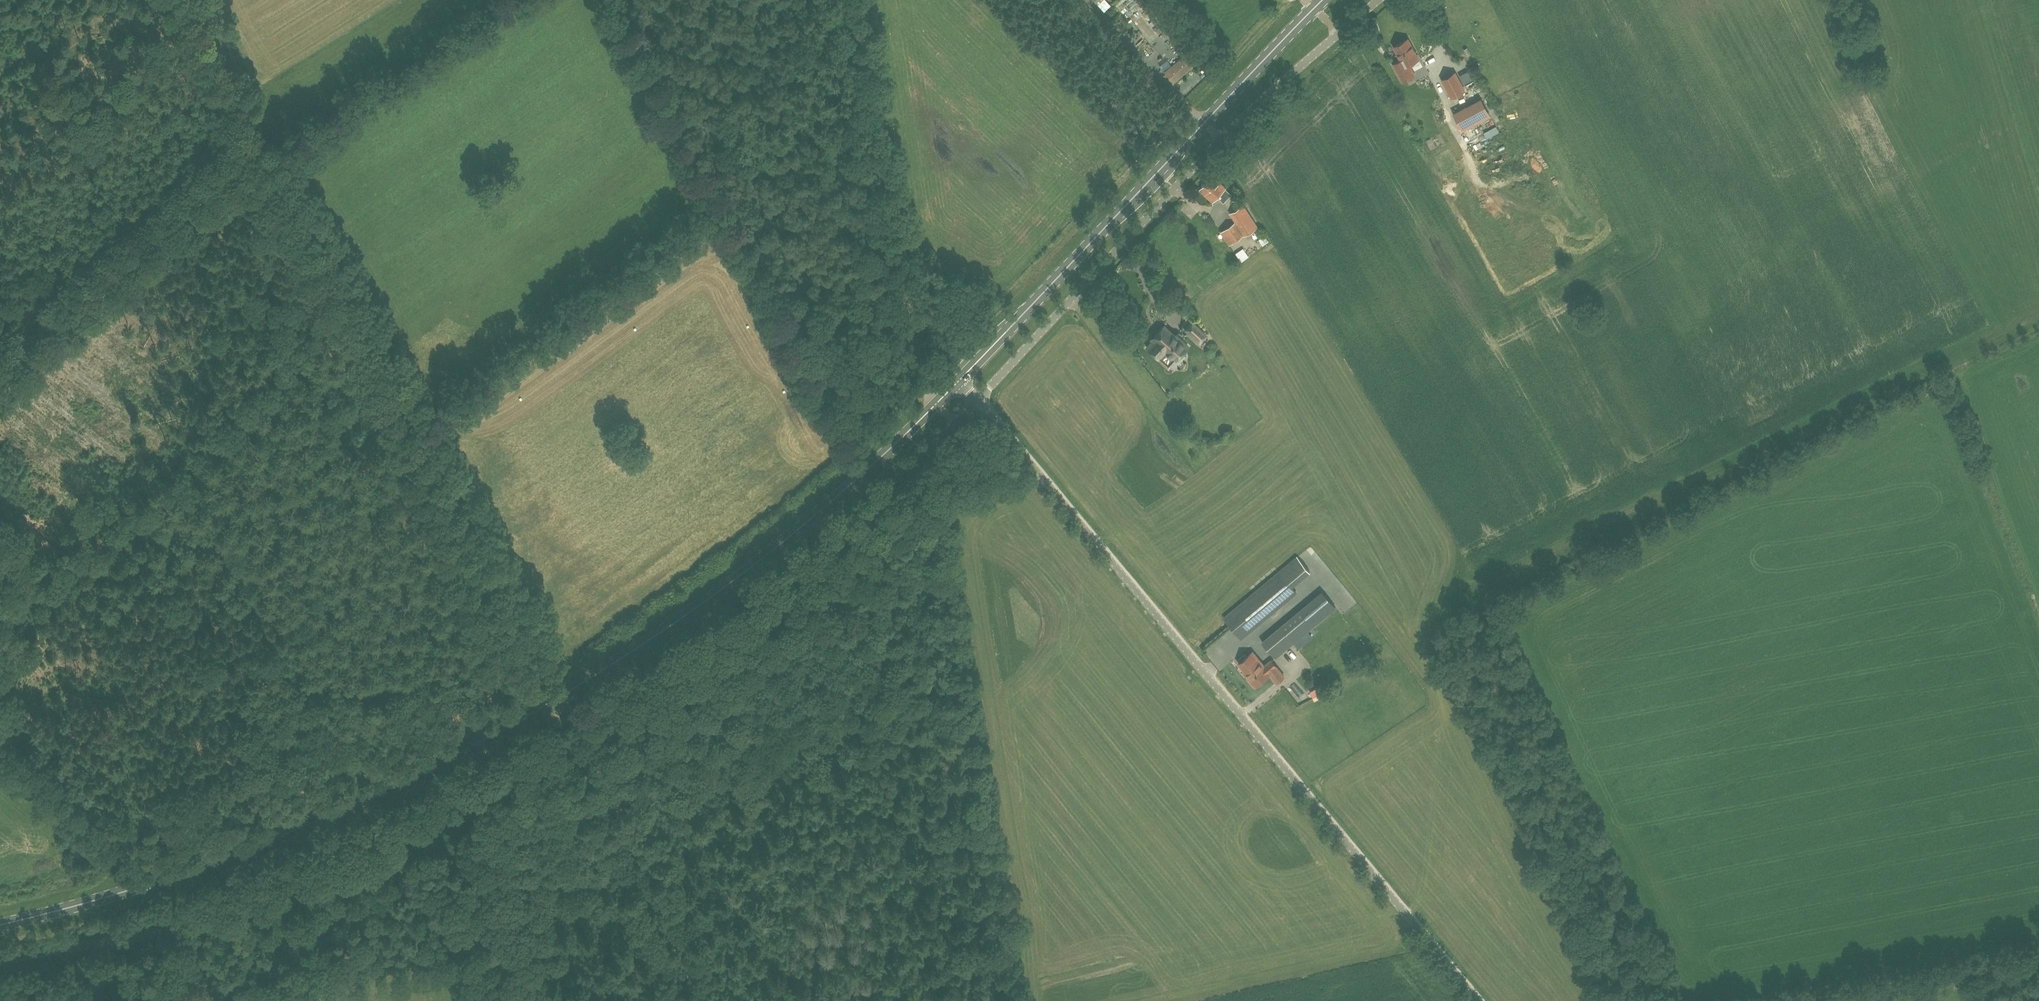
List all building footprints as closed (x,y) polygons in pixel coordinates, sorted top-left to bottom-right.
[(1101,11),(1108,5),(1104,0),(1091,0),(1101,11)] [(1407,37),(1393,45),(1401,59),(1393,63),(1402,80),(1414,73),(1408,63),(1418,57),(1407,37)] [(1172,82),(1203,57),(1195,47),(1164,72),(1172,82)] [(1441,79),(1451,98),(1466,90),(1456,70),(1441,79)] [(1475,124),(1466,106),(1453,113),(1463,131),(1475,124)] [(310,123),(299,130),(307,145),(318,136),(310,123)] [(1484,137),(1497,132),(1494,126),(1482,131),(1484,137)] [(1231,194),(1225,188),(1213,176),(1200,190),(1212,201),(1220,193),(1222,195),(1224,199),(1229,196),(1231,194)] [(1243,205),(1230,213),(1236,221),(1220,231),(1229,244),(1257,226),(1243,205)] [(1208,216),(1202,220),(1206,226),(1212,221),(1208,216)] [(1239,262),(1247,256),(1242,247),(1233,253),(1239,262)] [(1199,341),(1206,334),(1192,322),(1186,329),(1199,341)] [(1168,367),(1175,361),(1187,347),(1163,325),(1151,338),(1153,340),(1147,347),(1168,367)] [(1241,638),(1296,593),(1278,572),(1224,617),(1241,638)] [(1322,591),(1300,610),(1262,642),(1275,657),(1313,625),(1310,622),(1332,604),(1322,591)] [(1239,661),(1240,662),(1239,663),(1247,674),(1246,675),(1255,686),(1269,674),(1277,682),(1284,676),(1271,660),(1263,665),(1252,652),(1247,656),(1246,655),(1244,655),(1239,659),(1239,661)] [(1321,686),(1310,692),(1313,697),(1323,692),(1321,686)]
